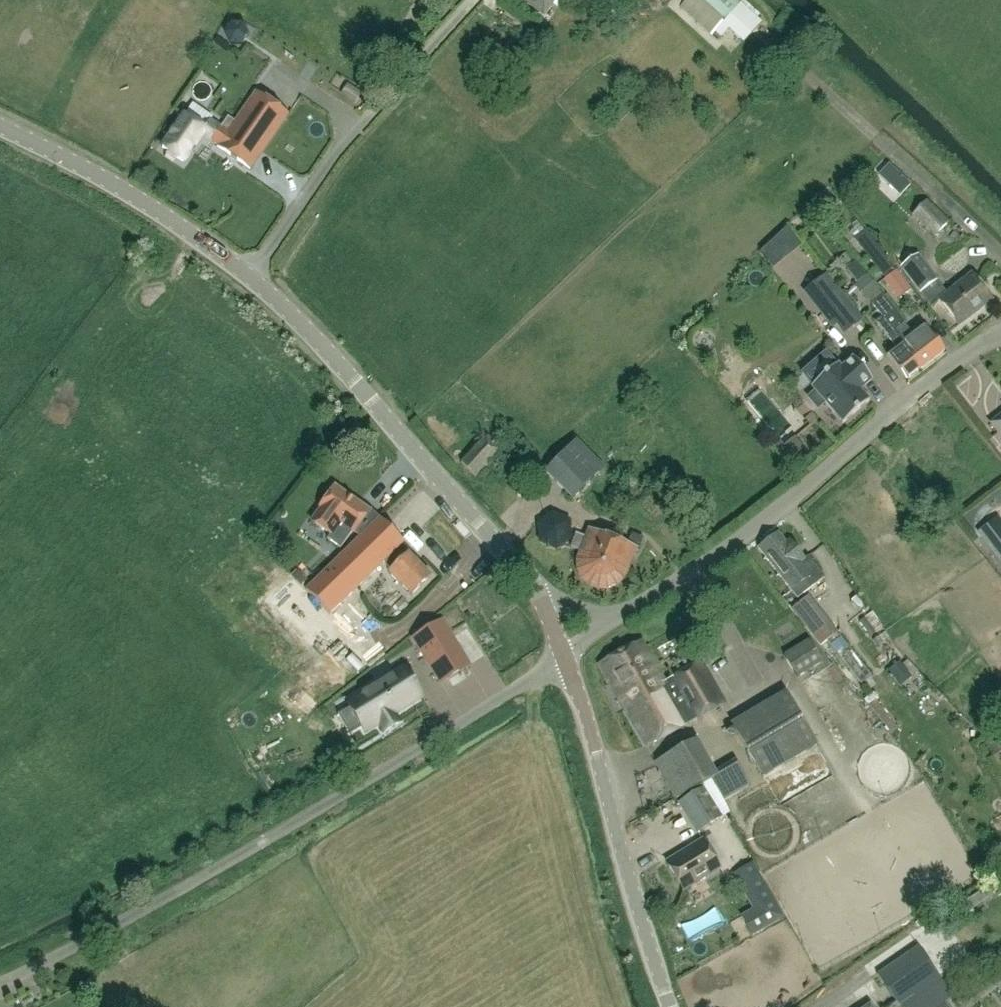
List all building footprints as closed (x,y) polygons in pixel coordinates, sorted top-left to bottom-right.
[(543,17),(554,0),(519,0),(543,17)] [(601,11),(610,0),(585,0),(601,11)] [(229,43),(240,44),(244,38),(246,34),(241,24),(230,24),(228,28),(224,33),(229,43)] [(577,47),(574,48),(571,39),(562,42),(569,61),(580,58),(577,47)] [(342,83),(335,91),(351,104),(358,96),(342,83)] [(161,148),(181,162),(200,134),(217,145),(216,147),(249,169),(287,114),(244,84),(216,125),(209,120),(203,128),(183,115),(161,148)] [(881,159),(865,177),(910,217),(911,215),(934,237),(947,223),(949,222),(881,159)] [(821,198),(814,204),(826,219),(833,213),(821,198)] [(858,224),(849,232),(854,238),(853,239),(883,278),(882,280),(897,299),(910,289),(896,269),(864,230),(863,229),(862,230),(858,224)] [(946,294),(916,255),(909,245),(892,256),(930,307),(938,300),(958,325),(990,300),(970,274),(946,294)] [(824,274),(805,289),(834,325),(854,310),(824,274)] [(896,330),(902,324),(904,322),(881,295),(870,305),(880,317),(874,322),(894,349),(886,355),(905,379),(919,368),(901,344),(903,342),(900,335),(896,330)] [(911,336),(902,324),(896,330),(900,335),(903,342),(901,344),(919,368),(943,349),(925,325),(911,336)] [(852,357),(840,367),(836,363),(810,386),(814,391),(807,397),(816,408),(823,402),(841,423),(868,400),(857,388),(863,383),(865,384),(871,379),(852,357)] [(980,401),(988,415),(1000,407),(1000,388),(980,401)] [(989,423),(1000,439),(1000,414),(989,423)] [(493,431),(486,437),(460,462),(474,477),(500,451),(506,447),(500,440),(496,435),(493,431)] [(574,439),(543,471),(571,499),(602,468),(574,439)] [(318,508),(319,508),(309,522),(331,538),(341,524),(353,532),(358,537),(377,519),(368,511),(333,487),(318,508)] [(934,501),(930,506),(937,513),(942,508),(934,501)] [(377,519),(358,537),(343,553),(367,577),(382,562),(390,570),(388,573),(409,596),(429,576),(407,554),(404,557),(396,548),(403,542),(379,517),(377,519)] [(979,540),(1000,565),(1000,522),(979,540)] [(588,584),(597,588),(606,588),(614,585),(621,579),(626,569),(633,549),(637,551),(642,539),(630,534),(626,546),(588,531),(586,537),(575,533),(569,547),(580,552),(577,561),(578,570),(582,578),(588,584)] [(777,533),(757,548),(789,590),(796,599),(824,577),(807,556),(802,560),(788,541),(785,544),(777,533)] [(328,614),(367,577),(343,553),(304,590),(328,614)] [(413,639),(439,682),(467,665),(448,634),(439,639),(432,627),(413,639)] [(836,635),(829,641),(857,676),(865,670),(836,635)] [(821,662),(808,640),(782,655),(796,678),(821,662)] [(599,663),(646,747),(723,703),(699,661),(663,682),(640,641),(599,663)] [(762,641),(763,670),(773,670),(773,641),(762,641)] [(830,666),(815,671),(821,689),(836,684),(830,666)] [(349,709),(345,711),(356,728),(360,726),(364,732),(420,697),(402,668),(346,702),(349,709)] [(784,692),(772,700),(731,724),(762,778),(816,747),(784,692)] [(714,772),(696,739),(653,763),(673,800),(710,781),(711,783),(722,801),(749,786),(733,760),(714,772)] [(711,783),(676,804),(694,833),(728,812),(722,801),(711,783)] [(1000,809),(1000,799),(1000,795),(988,800),(993,812),(1000,809)] [(658,823),(676,815),(672,805),(654,814),(658,823)] [(701,840),(665,862),(682,890),(718,867),(710,854),(718,849),(709,835),(701,840)] [(751,863),(740,870),(764,912),(744,924),(751,935),(782,917),(751,863)] [(900,1006),(936,1006),(951,997),(917,947),(876,975),(897,1005),(898,1004),(900,1006)]
